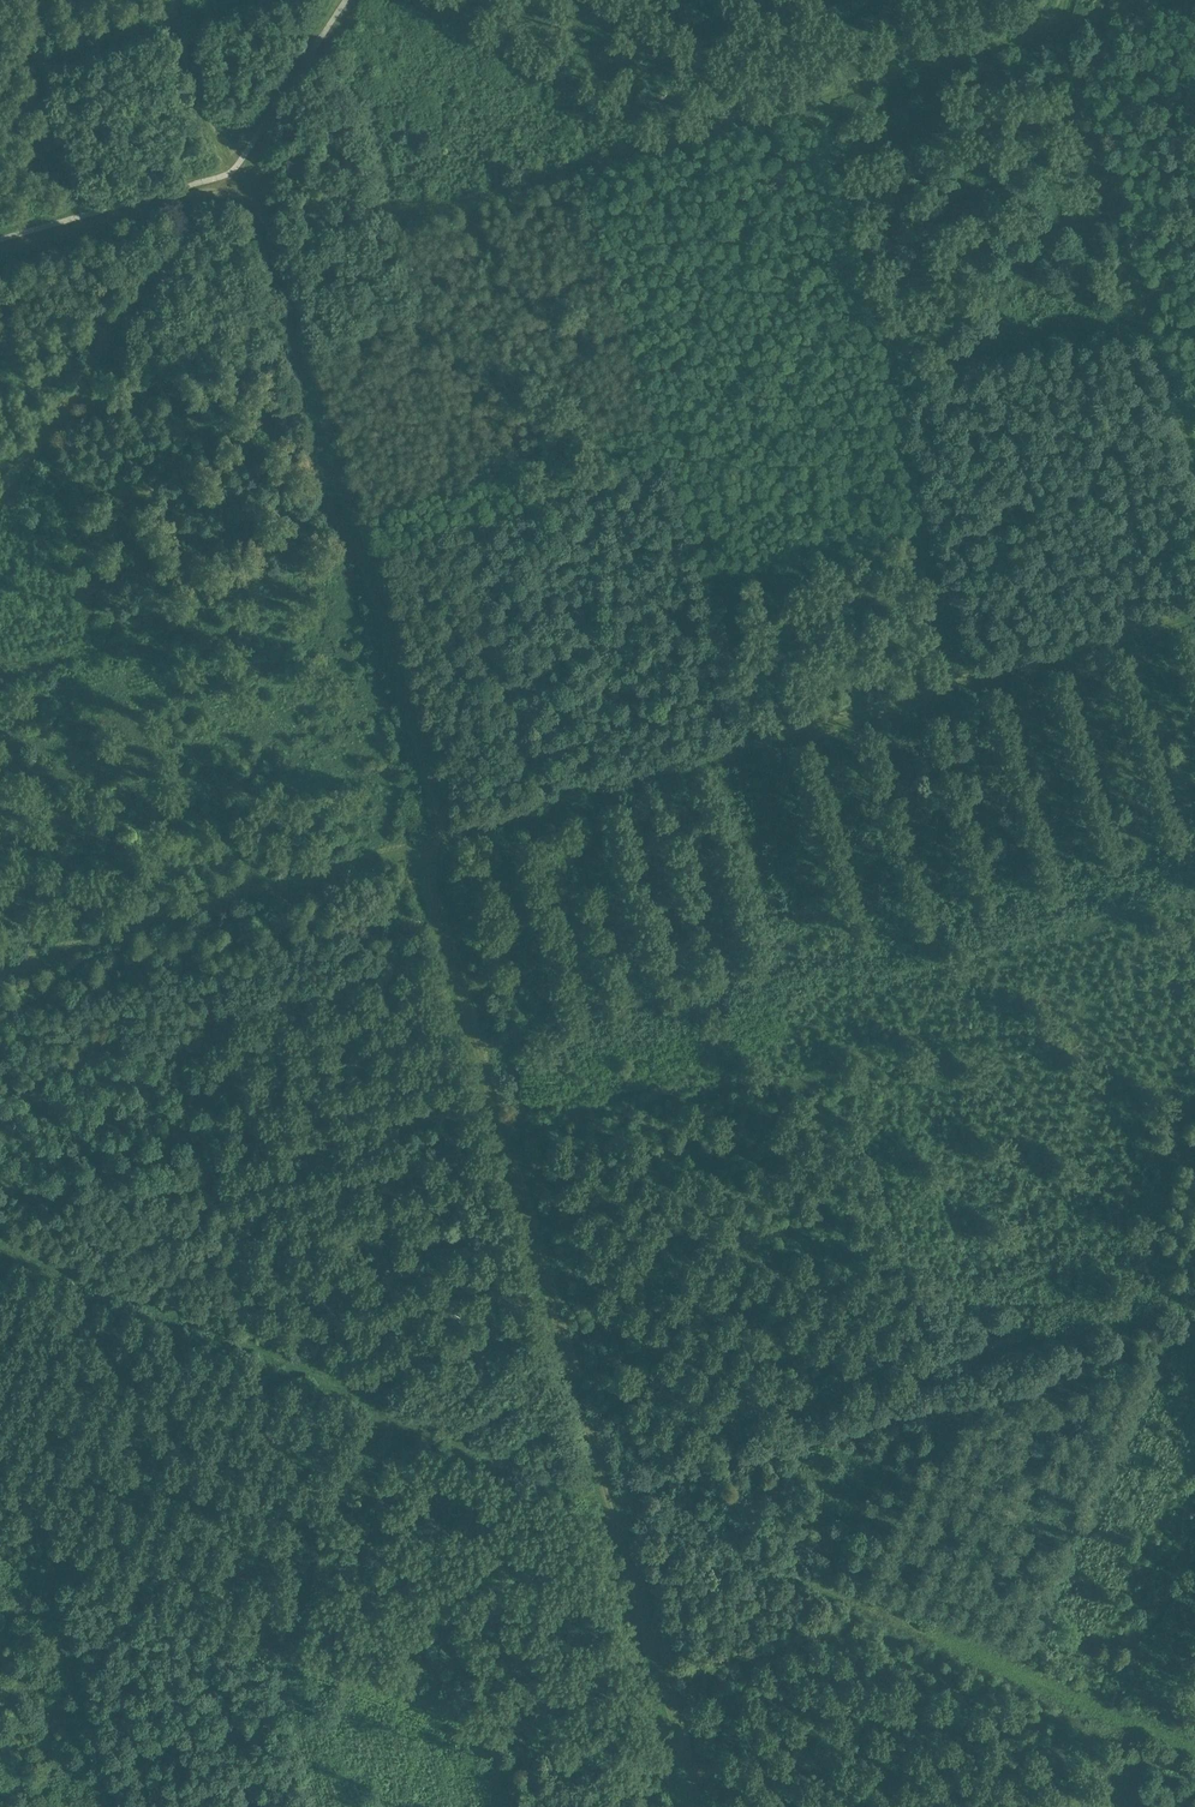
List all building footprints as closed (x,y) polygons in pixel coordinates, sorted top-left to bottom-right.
[(169,172),(169,161),(153,162),(154,173),(169,172)] [(230,942),(229,931),(217,933),(218,943),(230,942)]
